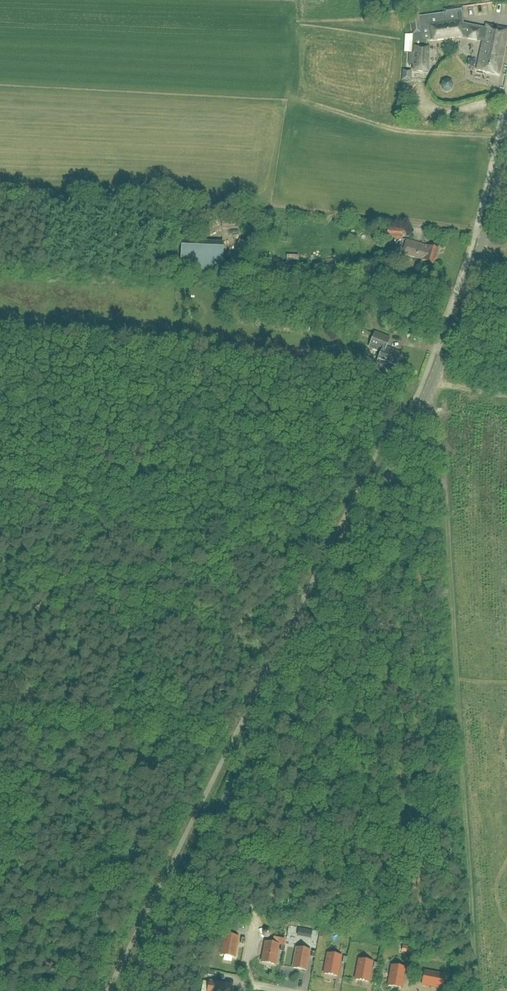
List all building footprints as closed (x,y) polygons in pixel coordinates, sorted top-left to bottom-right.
[(506,36),(506,29),(486,25),(485,28),(463,23),(462,13),(463,13),(462,7),(444,9),(444,13),(418,16),(418,13),(410,14),(413,34),(420,33),(421,39),(424,42),(430,41),(430,42),(462,37),(461,31),(468,33),(467,39),(477,41),(477,39),(483,40),(477,71),(499,75),(506,36)] [(427,72),(429,47),(414,47),(414,53),(409,53),(408,65),(413,65),(413,72),(427,72)] [(411,71),(403,70),(402,81),(411,81),(411,71)] [(444,88),(450,92),(453,86),(447,82),(444,88)] [(222,219),(222,224),(221,229),(236,230),(236,220),(222,219)] [(216,220),(204,224),(201,225),(205,236),(220,230),(216,220)] [(402,241),(403,230),(387,229),(386,239),(402,241)] [(228,263),(235,266),(247,242),(239,239),(228,263)] [(438,250),(426,246),(407,239),(402,253),(421,260),(433,264),(438,250)] [(239,261),(242,263),(250,245),(247,243),(239,261)] [(290,258),(290,267),(302,267),(301,258),(290,258)] [(381,353),(377,363),(394,370),(401,354),(385,348),(389,338),(374,333),(368,348),(381,353)] [(225,934),(221,954),(234,956),(238,937),(225,934)] [(265,942),(262,962),(275,964),(278,944),(265,942)] [(306,970),(310,950),(297,948),(293,968),(306,970)] [(340,956),(327,954),(324,974),(337,976),(340,956)] [(372,962),(359,960),(355,980),(368,982),(372,962)] [(405,968),(392,966),(388,986),(401,988),(405,968)] [(422,985),(442,989),(444,976),(425,972),(422,985)] [(210,981),(208,990),(228,990),(229,984),(210,981)]
